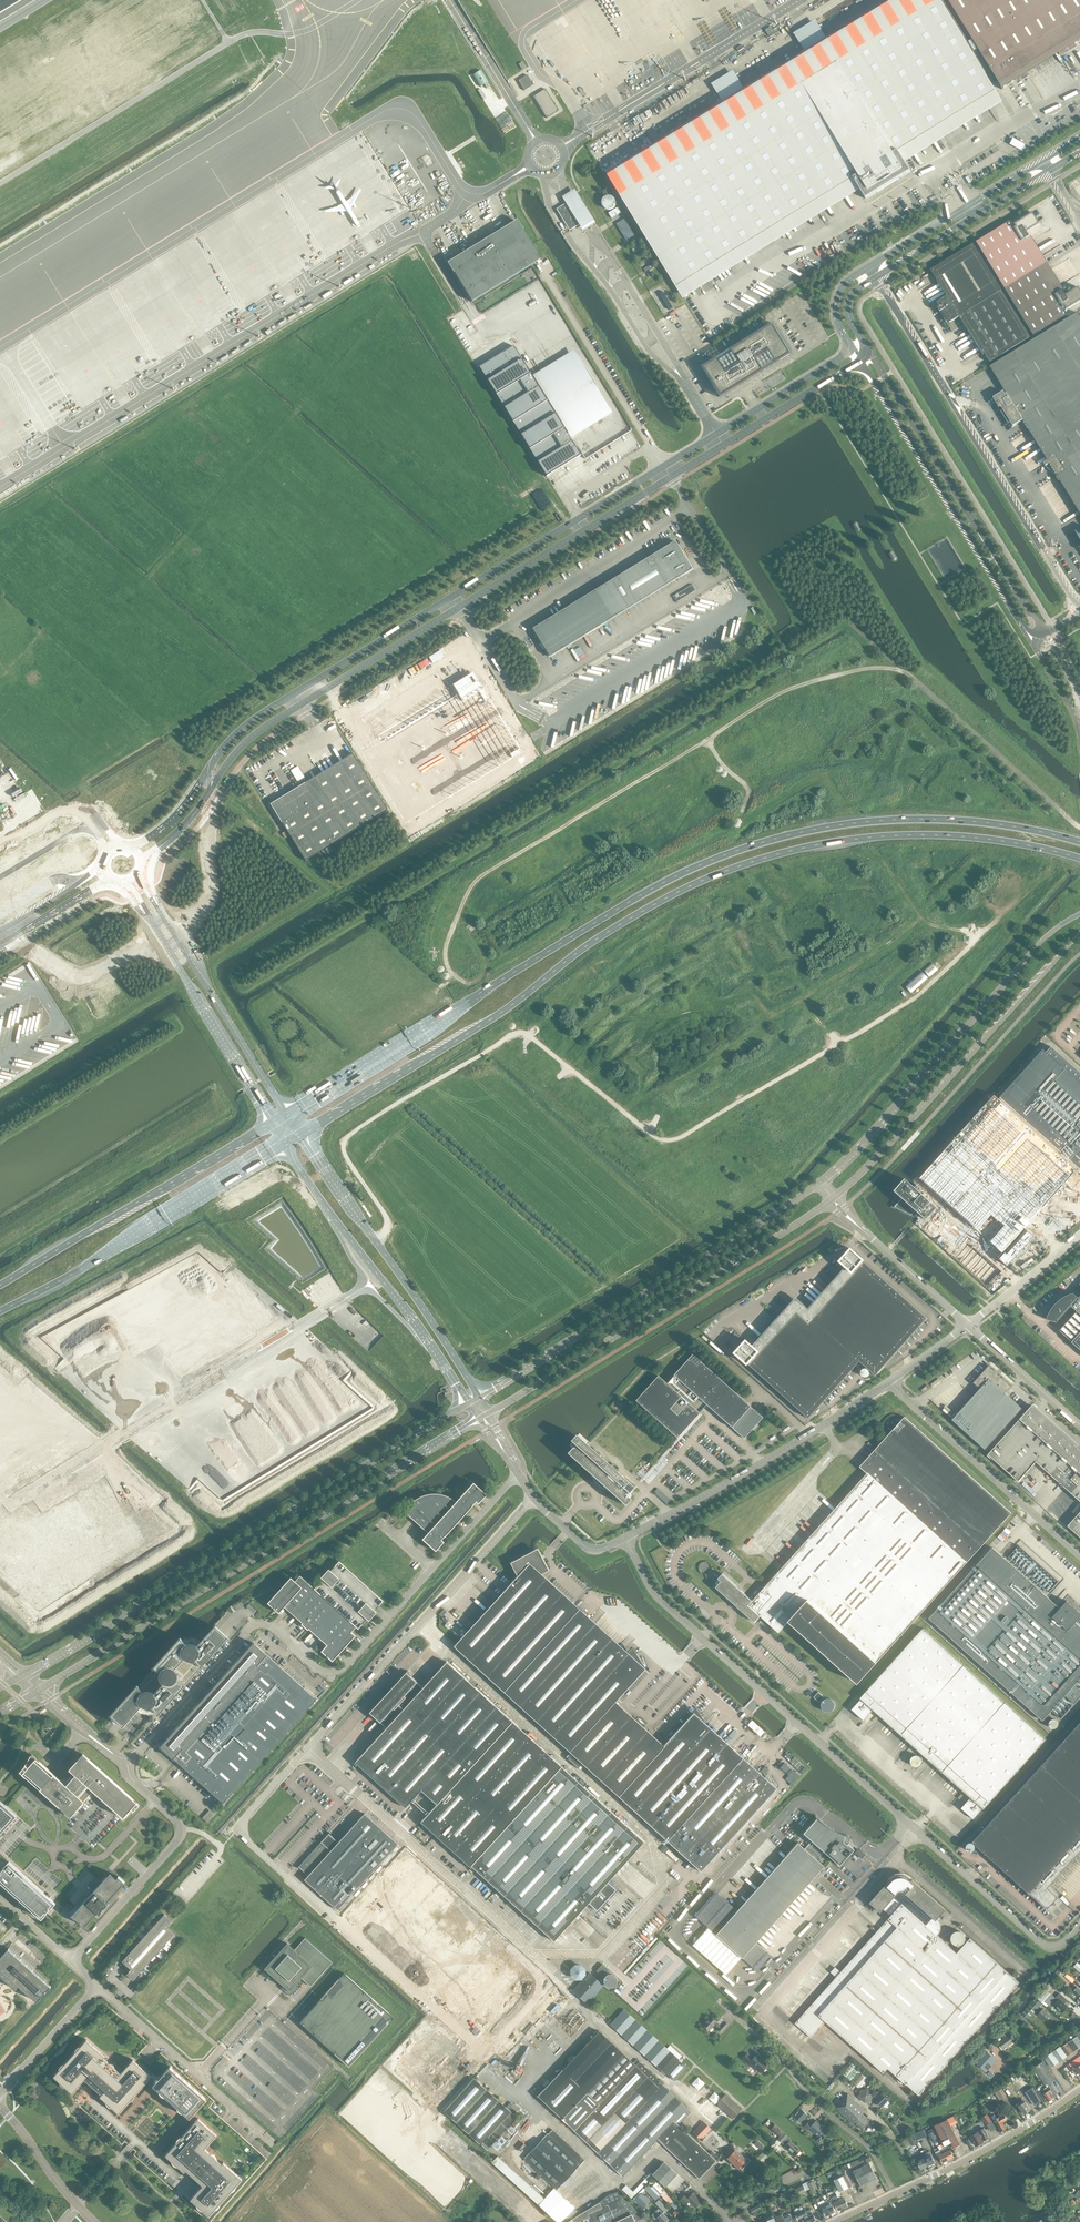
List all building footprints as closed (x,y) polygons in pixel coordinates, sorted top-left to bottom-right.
[(676,287),(707,268),(813,203),(853,178),(866,199),(912,171),(899,151),(938,127),(983,99),(996,92),(939,0),(897,0),(825,44),(812,24),(798,33),(811,53),(806,56),(743,95),(730,75),(716,83),(729,104),(609,178),(609,179),(670,277),(676,287)] [(992,85),(998,82),(1002,89),(1028,74),(1060,54),(1079,42),(1079,0),(939,0),(992,85)] [(488,82),(481,70),(473,75),(480,87),(488,82)] [(518,81),(524,91),(533,85),(527,75),(518,81)] [(545,89),(533,97),(547,118),(559,111),(545,89)] [(455,139),(444,146),(447,150),(448,151),(459,145),(455,139)] [(566,204),(579,225),(583,231),(586,229),(592,225),(594,224),(578,198),(574,191),(572,192),(566,196),(562,198),(566,204)] [(610,210),(612,210),(614,208),(615,207),(616,204),(616,202),(615,200),(614,198),(612,197),(610,196),(607,196),(605,197),(604,199),(602,201),(602,203),(602,205),(603,207),(605,209),(607,210),(610,210)] [(570,231),(579,225),(566,204),(557,210),(570,231)] [(621,212),(619,207),(618,207),(609,213),(612,218),(621,212)] [(976,242),(1033,336),(1068,314),(1066,310),(1079,301),(1079,290),(1078,287),(1065,295),(1060,287),(1050,270),(1046,264),(1042,257),(1032,241),(1027,232),(1039,224),(1032,212),(1012,225),(1010,221),(976,242)] [(616,224),(626,240),(634,235),(625,219),(616,224)] [(448,263),(471,302),(540,260),(517,221),(448,263)] [(940,264),(931,270),(936,279),(945,294),(947,296),(937,302),(949,323),(959,317),(969,334),(980,351),(982,355),(984,354),(990,362),(1030,337),(973,244),(941,264),(940,264)] [(672,308),(663,293),(660,295),(669,310),(672,308)] [(990,366),(1004,390),(994,396),(1012,426),(1023,420),(1029,431),(1048,462),(1057,476),(1079,514),(1079,316),(1078,312),(990,366)] [(773,326),(705,368),(722,396),(790,354),(773,326)] [(532,377),(513,346),(479,367),(546,477),(581,455),(577,450),(571,440),(532,377)] [(574,351),(533,376),(571,439),(612,414),(574,351)] [(861,529),(857,523),(856,522),(855,522),(854,523),(853,523),(853,524),(853,525),(857,532),(861,529)] [(550,657),(635,604),(668,584),(669,584),(670,584),(671,583),(671,582),(692,569),(687,561),(687,560),(687,559),(686,559),(685,559),(675,541),(667,546),(666,546),(665,546),(664,547),(664,548),(620,575),(549,618),(532,629),(535,632),(540,642),(550,657)] [(889,553),(893,560),(894,560),(895,560),(896,560),(896,559),(897,558),(897,557),(893,551),(889,553)] [(673,596),(676,602),(696,591),(692,584),(673,596)] [(379,737),(360,749),(406,824),(522,752),(473,672),(453,685),(458,694),(452,698),(381,741),(379,737)] [(321,773),(270,804),(290,835),(305,861),(308,859),(322,851),(330,846),(387,810),(353,754),(321,773)] [(924,971),(930,977),(938,970),(932,963),(924,971)] [(905,986),(911,993),(928,978),(922,971),(905,986)] [(999,1099),(1079,1173),(1079,1083),(1043,1049),(999,1099)] [(997,1098),(924,1179),(1001,1249),(996,1255),(1005,1264),(1031,1235),(1024,1228),(1076,1170),(997,1098)] [(902,1198),(894,1207),(911,1215),(916,1210),(927,1220),(938,1208),(920,1191),(922,1189),(918,1185),(915,1187),(913,1186),(907,1180),(896,1193),(902,1198)] [(981,1238),(980,1240),(987,1247),(989,1245),(981,1238)] [(746,1340),(735,1353),(748,1364),(809,1418),(860,1361),(875,1375),(927,1318),(863,1261),(863,1260),(851,1249),(840,1261),(846,1267),(808,1308),(796,1297),(752,1346),(746,1340)] [(1046,1319),(1056,1322),(1058,1321),(1071,1306),(1079,1314),(1079,1296),(1078,1298),(1073,1293),(1071,1294),(1068,1295),(1066,1296),(1064,1297),(1062,1298),(1060,1300),(1058,1302),(1056,1303),(1054,1305),(1053,1307),(1051,1309),(1050,1312),(1048,1314),(1048,1316),(1047,1318),(1046,1319)] [(1072,1342),(1079,1350),(1079,1333),(1072,1342)] [(673,1375),(674,1375),(667,1383),(658,1375),(635,1401),(677,1438),(699,1413),(699,1412),(706,1404),(731,1427),(744,1438),(762,1418),(692,1354),(673,1375)] [(952,1420),(985,1450),(1022,1409),(1005,1393),(1011,1386),(989,1366),(973,1382),(980,1389),(952,1420)] [(1032,1405),(1024,1414),(989,1453),(1019,1481),(1037,1461),(1052,1474),(1079,1500),(1079,1449),(1032,1405)] [(858,1683),(877,1662),(967,1562),(1012,1512),(905,1416),(860,1467),(867,1473),(753,1601),(722,1574),(718,1579),(721,1581),(716,1587),(755,1622),(760,1616),(779,1632),(789,1621),(858,1683)] [(611,1466),(587,1445),(576,1434),(570,1440),(575,1445),(574,1448),(572,1447),(567,1453),(625,1505),(631,1499),(625,1494),(627,1492),(628,1493),(634,1486),(615,1470),(615,1468),(614,1467),(612,1466),(611,1466)] [(650,1483),(660,1469),(656,1466),(657,1466),(655,1464),(648,1472),(649,1473),(644,1479),(650,1483)] [(417,1498),(414,1501),(413,1501),(410,1504),(409,1504),(403,1511),(404,1512),(405,1511),(407,1513),(406,1513),(419,1525),(428,1533),(422,1539),(435,1551),(444,1542),(441,1540),(444,1537),(473,1505),(475,1501),(478,1504),(486,1495),(485,1493),(473,1483),(456,1502),(452,1499),(449,1497),(448,1497),(443,1495),(441,1494),(438,1494),(433,1494),(430,1494),(426,1495),(424,1495),(419,1497),(417,1498)] [(658,1487),(655,1491),(667,1503),(670,1499),(658,1487)] [(1068,1525),(1079,1536),(1079,1511),(1068,1525)] [(929,1618),(1043,1721),(1079,1679),(1079,1626),(1075,1622),(1079,1617),(1079,1613),(1067,1601),(1060,1608),(992,1548),(929,1618)] [(514,1580),(453,1646),(504,1692),(579,1609),(541,1574),(548,1570),(545,1565),(539,1556),(540,1556),(540,1555),(540,1554),(539,1554),(539,1553),(537,1553),(535,1550),(510,1563),(517,1577),(514,1580)] [(343,1565),(339,1561),(335,1566),(330,1571),(328,1569),(322,1575),(320,1578),(322,1579),(316,1587),(314,1589),(358,1628),(362,1624),(366,1619),(368,1621),(370,1619),(376,1612),(374,1610),(375,1609),(378,1606),(378,1605),(379,1605),(383,1601),(381,1599),(343,1565)] [(358,1628),(314,1589),(300,1575),(295,1581),(290,1577),(267,1603),(279,1613),(284,1607),(300,1621),(302,1623),(301,1624),(307,1630),(309,1629),(317,1637),(326,1644),(327,1645),(321,1651),(332,1661),(355,1636),(351,1632),(356,1627),(358,1629),(358,1628)] [(1069,1595),(1066,1599),(1072,1603),(1075,1598),(1069,1595)] [(579,1609),(504,1692),(619,1796),(664,1746),(615,1702),(645,1669),(627,1653),(624,1656),(587,1622),(590,1619),(579,1609)] [(180,1637),(110,1715),(120,1724),(123,1727),(142,1706),(143,1707),(146,1708),(148,1708),(150,1708),(152,1707),(156,1712),(158,1715),(228,1637),(215,1626),(196,1646),(195,1645),(192,1644),(190,1644),(188,1644),(186,1645),(180,1637)] [(864,1720),(873,1710),(970,1797),(961,1808),(966,1812),(969,1814),(968,1815),(973,1819),(983,1808),(984,1809),(1047,1739),(923,1628),(860,1698),(861,1699),(851,1709),(856,1714),(857,1713),(859,1715),(859,1716),(864,1720)] [(254,1643),(193,1711),(255,1767),(316,1699),(254,1643)] [(386,1728),(356,1761),(406,1806),(421,1790),(436,1804),(422,1821),(554,1941),(589,1902),(595,1906),(605,1896),(599,1891),(644,1842),(447,1662),(423,1687),(406,1672),(408,1670),(367,1714),(368,1714),(369,1713),(386,1728)] [(818,1692),(813,1697),(819,1702),(824,1697),(818,1692)] [(684,1707),(691,1698),(686,1694),(679,1703),(684,1707)] [(193,1711),(160,1747),(223,1803),(255,1767),(193,1711)] [(664,1746),(619,1796),(667,1841),(667,1840),(742,1757),(694,1714),(664,1746)] [(1045,1719),(1048,1723),(1054,1719),(1051,1715),(1045,1719)] [(1047,1909),(1058,1897),(1048,1887),(1079,1852),(1079,1722),(972,1842),(977,1846),(973,1851),(976,1855),(981,1850),(1047,1909)] [(137,1802),(83,1754),(79,1758),(69,1769),(75,1775),(66,1785),(40,1762),(36,1758),(35,1760),(31,1756),(31,1755),(25,1766),(20,1772),(28,1779),(45,1794),(62,1810),(70,1817),(84,1802),(87,1798),(89,1799),(92,1797),(90,1795),(93,1791),(123,1818),(131,1809),(133,1811),(132,1812),(133,1812),(140,1805),(139,1804),(137,1803),(137,1802)] [(742,1757),(667,1840),(700,1871),(776,1788),(742,1757)] [(70,1817),(62,1810),(45,1794),(28,1779),(5,1805),(11,1810),(0,1822),(0,1871),(1,1871),(4,1868),(9,1861),(46,1895),(49,1893),(51,1895),(52,1895),(50,1898),(56,1903),(50,1909),(47,1913),(73,1936),(79,1929),(83,1925),(80,1922),(81,1921),(80,1920),(79,1921),(72,1915),(89,1897),(87,1895),(89,1893),(91,1894),(110,1873),(117,1879),(118,1877),(118,1876),(116,1874),(130,1858),(132,1856),(147,1839),(136,1829),(129,1823),(143,1807),(140,1805),(133,1812),(132,1812),(133,1811),(131,1809),(123,1818),(93,1791),(90,1795),(92,1797),(89,1799),(87,1798),(84,1802),(70,1817)] [(11,1810),(5,1805),(0,1801),(0,1822),(11,1810)] [(397,1844),(364,1813),(338,1842),(329,1834),(330,1832),(297,1868),(298,1868),(299,1867),(308,1875),(304,1879),(338,1910),(397,1844)] [(811,1841),(823,1852),(839,1866),(853,1849),(847,1843),(846,1844),(843,1841),(845,1836),(846,1836),(847,1836),(840,1833),(833,1830),(827,1826),(821,1821),(815,1816),(816,1818),(803,1833),(811,1841)] [(470,1911),(409,1857),(349,1923),(410,1977),(435,1950),(505,2012),(529,1986),(459,1923),(470,1911)] [(9,1861),(4,1868),(1,1871),(0,1871),(0,1882),(42,1919),(47,1913),(50,1909),(56,1903),(50,1898),(52,1895),(51,1895),(49,1893),(46,1895),(9,1861)] [(685,1862),(682,1865),(690,1873),(693,1870),(685,1862)] [(110,1873),(91,1894),(89,1893),(87,1895),(89,1897),(72,1915),(79,1921),(80,1920),(81,1921),(80,1922),(83,1925),(85,1926),(98,1912),(100,1915),(104,1908),(108,1904),(107,1902),(123,1884),(122,1884),(124,1882),(125,1882),(118,1876),(118,1877),(117,1879),(110,1873)] [(891,1916),(841,1972),(836,1968),(832,1972),(837,1977),(795,2023),(811,2038),(826,2021),(884,2073),(888,2068),(919,2095),(1020,1983),(970,1938),(957,1953),(935,1933),(936,1932),(938,1933),(939,1931),(940,1929),(940,1927),(940,1925),(938,1923),(937,1921),(936,1922),(935,1921),(936,1920),(936,1921),(946,1909),(912,1880),(911,1880),(910,1879),(911,1878),(908,1876),(905,1875),(902,1874),(899,1875),(895,1876),(892,1877),(890,1880),(891,1880),(890,1882),(889,1881),(870,1902),(881,1913),(884,1909),(891,1916)] [(126,1974),(133,1980),(156,1954),(155,1953),(160,1948),(161,1949),(174,1934),(165,1926),(171,1920),(164,1914),(146,1934),(147,1935),(142,1941),(141,1940),(134,1948),(135,1949),(130,1955),(129,1954),(122,1961),(128,1967),(124,1972),(127,1974),(126,1974)] [(957,1931),(955,1932),(953,1933),(952,1935),(951,1937),(951,1939),(952,1942),(953,1943),(955,1945),(957,1946),(959,1946),(962,1945),(964,1944),(965,1942),(966,1939),(966,1937),(965,1935),(964,1933),(962,1932),(959,1931),(957,1931)] [(264,1968),(283,1986),(281,1988),(290,1996),(297,1987),(295,1985),(301,1978),(310,1986),(332,1962),(305,1938),(294,1950),(287,1943),(264,1968)] [(9,1948),(5,1953),(5,1954),(4,1954),(0,1958),(0,1968),(1,1969),(0,1971),(0,1975),(15,1989),(19,1985),(37,2002),(46,1992),(45,1991),(46,1990),(47,1991),(51,1986),(9,1948)] [(773,1958),(770,1955),(764,1960),(767,1963),(773,1958)] [(574,1967),(572,1969),(571,1970),(571,1971),(571,1973),(572,1975),(572,1976),(574,1977),(575,1978),(577,1978),(578,1978),(580,1978),(581,1978),(582,1977),(583,1976),(584,1975),(584,1973),(584,1971),(584,1970),(583,1968),(582,1967),(581,1967),(579,1966),(578,1966),(576,1966),(575,1966),(574,1966),(574,1967)] [(1065,1974),(1059,1969),(1053,1975),(1059,1980),(1065,1974)] [(344,1972),(317,2003),(312,1998),(302,2009),(307,2013),(299,2022),(349,2066),(393,2017),(344,1972)] [(573,1991),(587,2003),(604,1985),(590,1973),(573,1991)] [(1079,1996),(1079,1990),(1077,1987),(1074,1985),(1072,1987),(1074,1990),(1072,1992),(1079,1998),(1079,1996)] [(1048,1991),(1045,1988),(1022,2014),(1028,2019),(1042,2003),(1047,2007),(1055,1998),(1048,1991)] [(1054,2005),(1062,2013),(1068,2006),(1064,2003),(1067,2000),(1060,1993),(1056,1997),(1059,1999),(1054,2005)] [(40,2071),(41,2072),(73,2102),(71,2104),(78,2110),(80,2107),(104,2128),(119,2113),(119,2112),(118,2113),(100,2096),(102,2093),(85,2078),(72,2093),(53,2076),(54,2076),(53,2076),(86,2040),(87,2040),(105,2056),(105,2057),(103,2058),(120,2073),(132,2059),(133,2059),(151,2076),(167,2058),(160,2052),(150,2064),(144,2059),(139,2054),(149,2042),(103,2001),(40,2071)] [(623,2009),(610,2024),(665,2074),(666,2073),(674,2081),(686,2067),(678,2060),(679,2059),(623,2009)] [(1045,2021),(1050,2015),(1043,2009),(1038,2015),(1045,2021)] [(722,2032),(728,2025),(724,2021),(720,2025),(716,2022),(717,2021),(710,2015),(702,2025),(708,2031),(714,2025),(717,2028),(722,2032)] [(1019,2021),(1021,2020),(1027,2025),(1029,2022),(1021,2015),(1018,2020),(1019,2021)] [(433,2023),(377,2084),(391,2096),(396,2092),(399,2095),(446,2044),(442,2040),(446,2035),(433,2023)] [(699,2178),(715,2160),(707,2153),(708,2152),(679,2125),(691,2112),(658,2081),(659,2080),(639,2061),(635,2065),(599,2031),(537,2096),(622,2176),(625,2173),(627,2175),(631,2171),(629,2169),(658,2139),(699,2178)] [(1079,2047),(1079,2031),(1076,2034),(1077,2036),(1061,2047),(1067,2056),(1079,2047)] [(1001,2038),(1002,2040),(998,2042),(1004,2049),(1014,2042),(1009,2035),(1008,2035),(1007,2033),(1001,2038)] [(119,2112),(119,2113),(151,2076),(133,2059),(132,2059),(120,2073),(103,2058),(105,2057),(105,2056),(87,2040),(86,2040),(53,2076),(54,2076),(53,2076),(72,2093),(85,2078),(102,2093),(100,2096),(118,2113),(119,2112)] [(1051,2068),(1067,2056),(1060,2046),(1044,2058),(1051,2068)] [(997,2061),(985,2050),(975,2062),(986,2073),(997,2061)] [(760,2072),(767,2065),(760,2058),(761,2058),(757,2054),(753,2058),(747,2053),(742,2059),(748,2064),(749,2062),(760,2072)] [(1069,2064),(1076,2075),(1079,2073),(1079,2056),(1069,2064)] [(104,2128),(122,2145),(125,2141),(136,2151),(133,2155),(178,2195),(208,2221),(210,2221),(267,2159),(249,2142),(223,2119),(209,2107),(215,2101),(170,2061),(167,2058),(151,2076),(119,2113),(104,2128)] [(1059,2092),(1051,2081),(1055,2079),(1042,2061),(1033,2068),(1036,2071),(1034,2073),(1040,2081),(1040,2080),(1046,2088),(1045,2088),(1053,2099),(1054,2097),(1056,2095),(1055,2094),(1059,2092)] [(852,2082),(861,2072),(850,2062),(841,2072),(852,2082)] [(858,2088),(867,2078),(861,2073),(852,2083),(858,2088)] [(473,2077),(443,2110),(487,2151),(517,2118),(473,2077)] [(698,2090),(705,2083),(698,2077),(691,2084),(698,2090)] [(709,2095),(714,2091),(706,2083),(702,2088),(709,2095)] [(871,2100),(873,2093),(868,2088),(861,2091),(860,2097),(866,2102),(871,2100)] [(1034,2105),(1041,2101),(1032,2088),(1026,2092),(1034,2105)] [(1048,2102),(1053,2099),(1045,2088),(1044,2089),(1047,2092),(1044,2095),(1041,2091),(1038,2094),(1044,2103),(1047,2100),(1048,2102)] [(714,2104),(721,2098),(714,2092),(708,2098),(714,2104)] [(862,2129),(870,2121),(862,2114),(866,2110),(848,2093),(835,2108),(854,2124),(855,2123),(862,2129)] [(742,2108),(726,2094),(717,2104),(733,2118),(742,2108)] [(882,2107),(888,2100),(882,2094),(875,2101),(882,2107)] [(1024,2114),(1030,2110),(1025,2101),(1019,2105),(1024,2114)] [(802,2110),(794,2118),(800,2123),(807,2114),(802,2110)] [(982,2118),(986,2125),(991,2121),(987,2114),(982,2118)] [(1003,2122),(1007,2120),(1004,2114),(994,2120),(1001,2132),(1007,2128),(1003,2122)] [(951,2126),(957,2122),(954,2115),(953,2116),(947,2119),(935,2126),(945,2146),(951,2143),(953,2146),(951,2147),(953,2150),(956,2149),(955,2147),(960,2145),(951,2126)] [(809,2121),(804,2127),(808,2130),(810,2128),(818,2135),(815,2138),(819,2143),(822,2139),(828,2133),(828,2132),(822,2127),(823,2126),(817,2120),(813,2124),(809,2121)] [(701,2138),(711,2128),(704,2121),(694,2132),(701,2138)] [(790,2140),(791,2140),(792,2139),(775,2124),(771,2129),(779,2137),(778,2139),(777,2139),(774,2142),(770,2146),(777,2152),(781,2148),(778,2145),(781,2142),(785,2146),(784,2147),(788,2150),(789,2149),(795,2155),(801,2150),(790,2140)] [(971,2135),(971,2137),(972,2137),(970,2139),(969,2139),(969,2140),(970,2142),(971,2142),(972,2142),(974,2141),(976,2146),(984,2141),(984,2140),(989,2137),(984,2128),(978,2132),(977,2131),(974,2133),(975,2133),(971,2135)] [(556,2189),(584,2160),(552,2129),(548,2134),(547,2133),(524,2158),(556,2189)] [(915,2140),(926,2135),(923,2129),(912,2135),(915,2140)] [(932,2141),(934,2141),(937,2139),(934,2132),(935,2131),(934,2129),(928,2131),(929,2133),(932,2141)] [(905,2145),(911,2143),(911,2141),(913,2140),(911,2137),(904,2140),(905,2145)] [(758,2139),(752,2145),(758,2150),(763,2145),(758,2139)] [(948,2160),(941,2144),(937,2146),(939,2148),(936,2150),(937,2151),(940,2150),(942,2154),(939,2155),(943,2163),(948,2160)] [(946,2147),(944,2148),(942,2144),(941,2144),(948,2160),(954,2157),(950,2150),(948,2151),(946,2147)] [(742,2170),(752,2160),(748,2156),(746,2159),(736,2150),(737,2149),(733,2145),(726,2153),(730,2157),(729,2158),(738,2167),(742,2170)] [(761,2164),(768,2157),(762,2151),(755,2159),(761,2164)] [(929,2151),(922,2155),(928,2166),(935,2162),(931,2154),(929,2151)] [(922,2155),(915,2158),(917,2161),(920,2169),(928,2166),(922,2155)] [(538,2204),(543,2209),(556,2221),(563,2221),(565,2219),(548,2204),(549,2203),(544,2198),(543,2198),(497,2156),(491,2162),(538,2205),(538,2204)] [(863,2157),(850,2163),(853,2171),(861,2186),(877,2178),(869,2162),(867,2162),(865,2159),(864,2157),(864,2156),(863,2157)] [(627,2185),(623,2190),(633,2199),(654,2175),(666,2186),(669,2182),(677,2173),(665,2162),(654,2174),(652,2172),(634,2192),(627,2185)] [(845,2175),(836,2179),(847,2202),(852,2199),(850,2194),(849,2194),(846,2189),(851,2187),(845,2175)] [(839,2189),(836,2191),(844,2208),(848,2206),(846,2202),(847,2202),(836,2179),(834,2180),(839,2189)] [(808,2183),(809,2187),(811,2191),(817,2188),(814,2180),(808,2183)] [(655,2199),(662,2192),(654,2183),(646,2190),(655,2199)] [(803,2186),(795,2190),(797,2195),(806,2191),(805,2189),(803,2186)] [(662,2192),(660,2194),(663,2197),(663,2198),(668,2203),(673,2208),(670,2212),(671,2212),(669,2214),(671,2216),(673,2214),(676,2217),(680,2213),(683,2210),(672,2200),(672,2199),(664,2190),(662,2192)] [(835,2197),(833,2198),(838,2210),(843,2208),(844,2208),(836,2191),(835,2191),(837,2196),(835,2197)] [(647,2221),(620,2193),(619,2192),(609,2194),(600,2203),(569,2221),(646,2221),(647,2221)] [(642,2192),(635,2200),(643,2207),(650,2200),(642,2192)] [(695,2208),(701,2201),(693,2193),(689,2197),(685,2194),(680,2200),(686,2205),(689,2202),(695,2208)] [(781,2196),(777,2198),(781,2206),(785,2204),(781,2196)] [(831,2199),(825,2201),(827,2206),(831,2214),(836,2211),(832,2204),(832,2203),(833,2203),(831,2199)] [(825,2201),(819,2204),(819,2206),(821,2209),(822,2208),(826,2216),(831,2214),(827,2206),(825,2201)] [(794,2210),(796,2214),(798,2220),(802,2218),(804,2221),(811,2221),(806,2212),(805,2210),(803,2205),(794,2210)] [(806,2212),(811,2221),(812,2221),(816,2220),(811,2209),(806,2212)] [(659,2215),(655,2211),(650,2215),(655,2219),(656,2217),(661,2221),(665,2221),(669,2219),(662,2212),(659,2215)] [(765,2215),(767,2221),(768,2221),(776,2221),(774,2218),(771,2212),(765,2215)] [(785,2220),(784,2218),(782,2214),(776,2217),(778,2221),(782,2220),(783,2221),(786,2221),(785,2220)]
